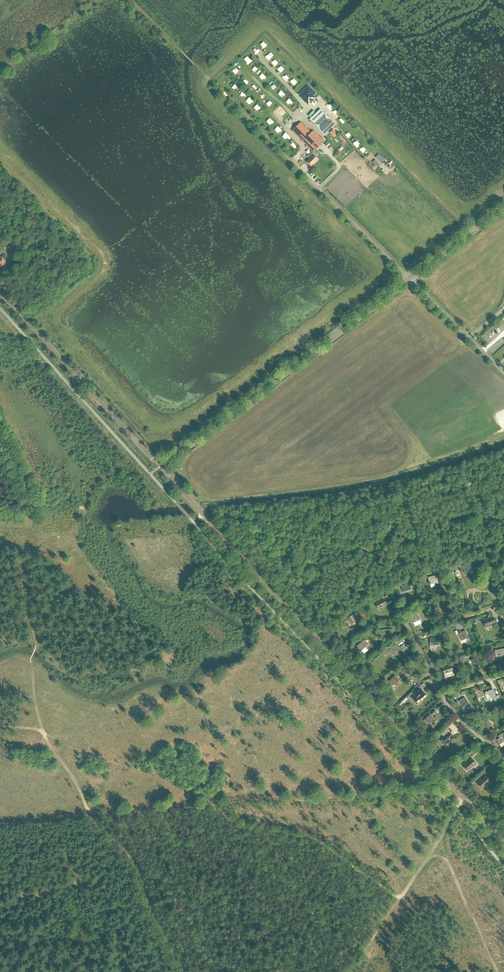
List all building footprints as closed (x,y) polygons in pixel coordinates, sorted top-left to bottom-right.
[(309,103),(315,98),(310,93),(313,91),(308,86),(299,94),(305,101),(307,100),(309,103)] [(310,120),(314,124),(323,134),(334,123),(320,110),(310,120)] [(311,132),(301,122),(292,131),(312,151),(306,157),(310,160),(307,162),(311,166),(318,159),(312,153),(324,141),(313,131),(311,132)] [(470,562),(459,566),(459,567),(461,572),(463,571),(464,573),(470,571),(471,574),(474,573),(471,564),(470,562)] [(436,575),(428,577),(430,584),(434,583),(435,585),(438,583),(436,575)] [(409,583),(401,586),(403,592),(411,589),(409,584),(409,583)] [(387,604),(383,598),(375,603),(378,609),(387,604)] [(438,612),(446,608),(444,603),(436,607),(438,612)] [(413,623),(420,619),(417,612),(409,616),(413,623)] [(351,624),(358,618),(357,616),(354,613),(346,620),(345,621),(348,624),(349,623),(351,624)] [(493,616),(483,620),(486,628),(496,624),(493,616)] [(460,630),(457,632),(462,641),(469,637),(465,630),(461,632),(460,630)] [(369,644),(364,639),(357,646),(358,648),(357,649),(360,652),(369,644)] [(395,644),(388,650),(392,655),(400,648),(395,644)] [(494,650),(495,654),(499,653),(499,656),(503,655),(503,648),(494,650)] [(476,656),(470,660),(475,668),(481,664),(476,656)] [(445,678),(454,675),(451,665),(442,668),(445,678)] [(399,680),(395,675),(389,681),(390,682),(393,686),(399,680)] [(425,694),(422,691),(421,690),(420,688),(414,693),(415,694),(411,697),(416,702),(419,699),(425,694)] [(484,692),(485,695),(487,700),(490,699),(493,697),(494,701),(497,700),(498,702),(501,701),(499,695),(495,696),(493,689),(484,692)] [(461,699),(459,701),(462,706),(465,705),(467,708),(471,706),(464,695),(460,698),(461,699)] [(435,719),(430,714),(424,720),(425,721),(424,722),(427,726),(435,719)] [(492,724),(487,718),(481,724),(487,730),(492,724)] [(444,744),(445,743),(446,743),(453,736),(449,732),(446,735),(444,736),(441,738),(442,739),(440,740),(444,744)] [(476,763),(472,758),(468,762),(467,761),(462,765),(467,771),(476,763)] [(490,780),(486,776),(482,780),(481,779),(477,783),(482,788),(490,780)]
